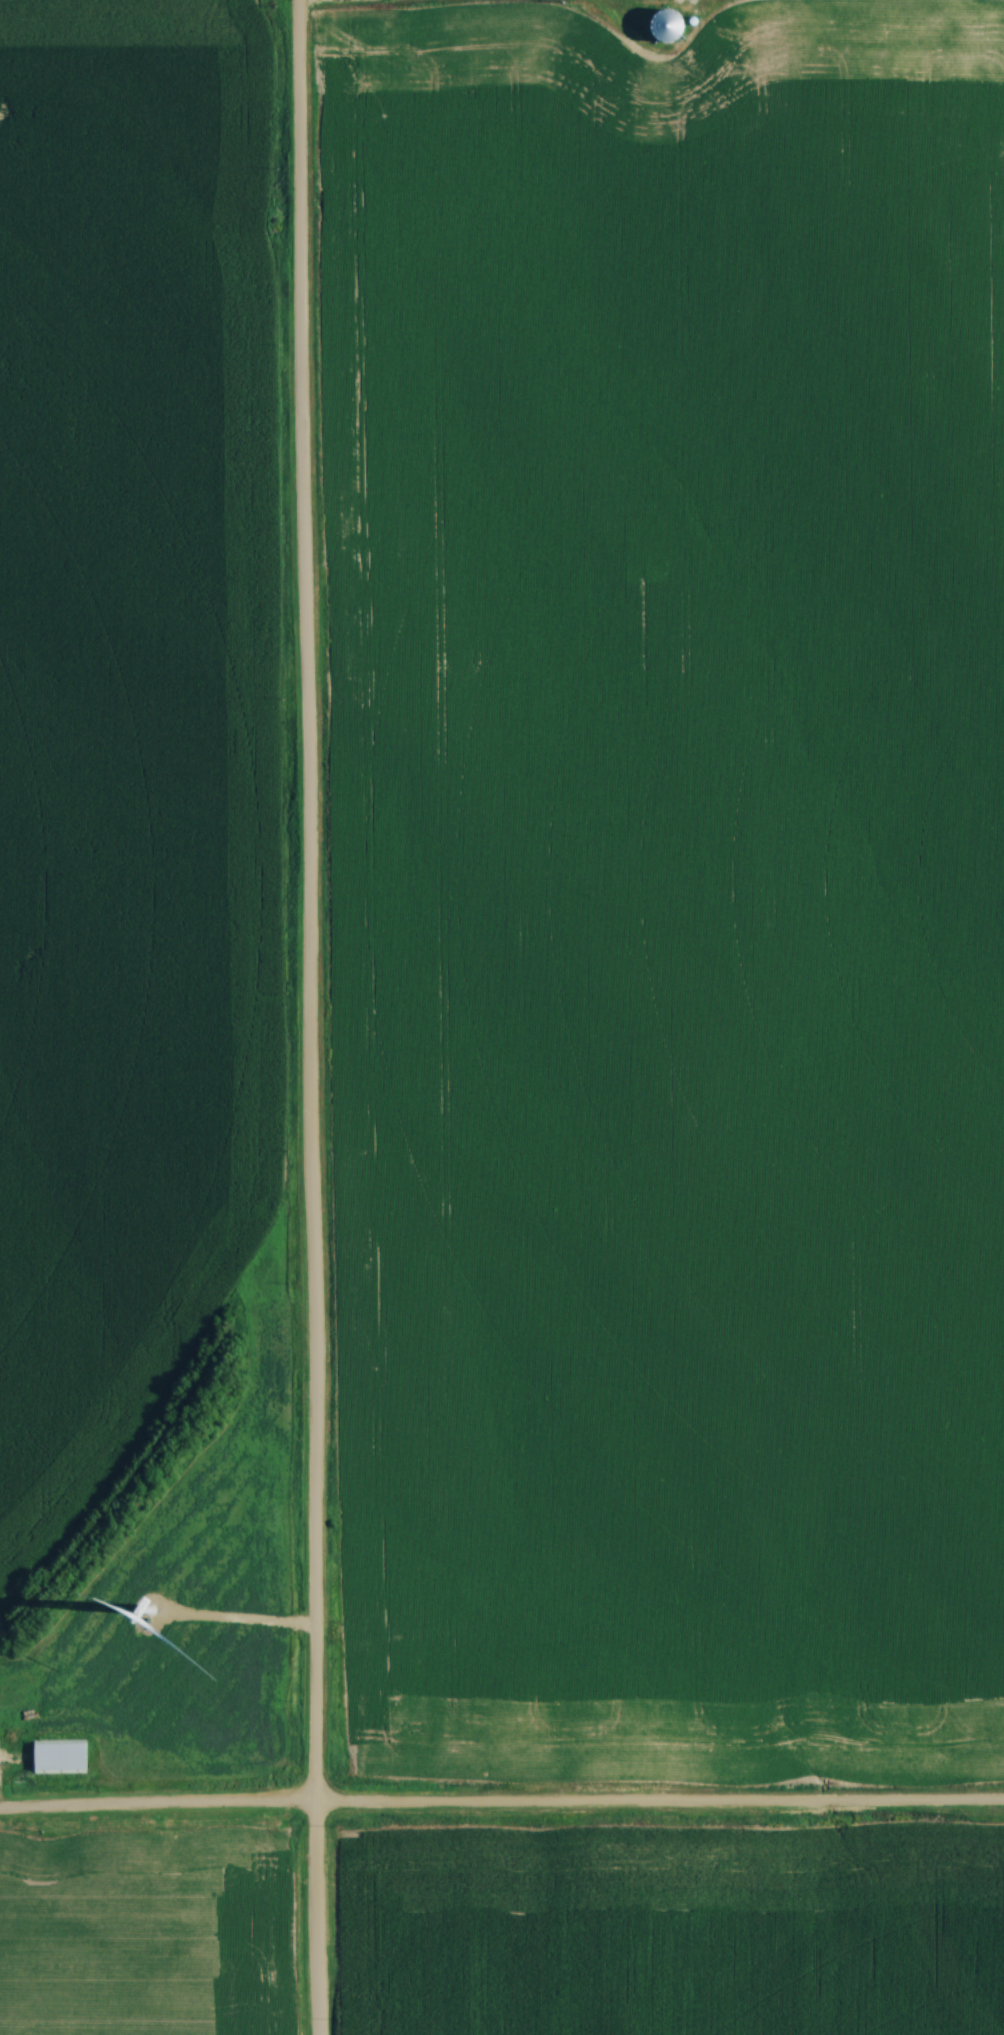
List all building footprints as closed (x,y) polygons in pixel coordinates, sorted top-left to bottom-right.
[(36,1741),(36,1774),(92,1774),(92,1741),(36,1741)] [(85,1848),(71,1841),(66,1854),(80,1860),(85,1848)]
